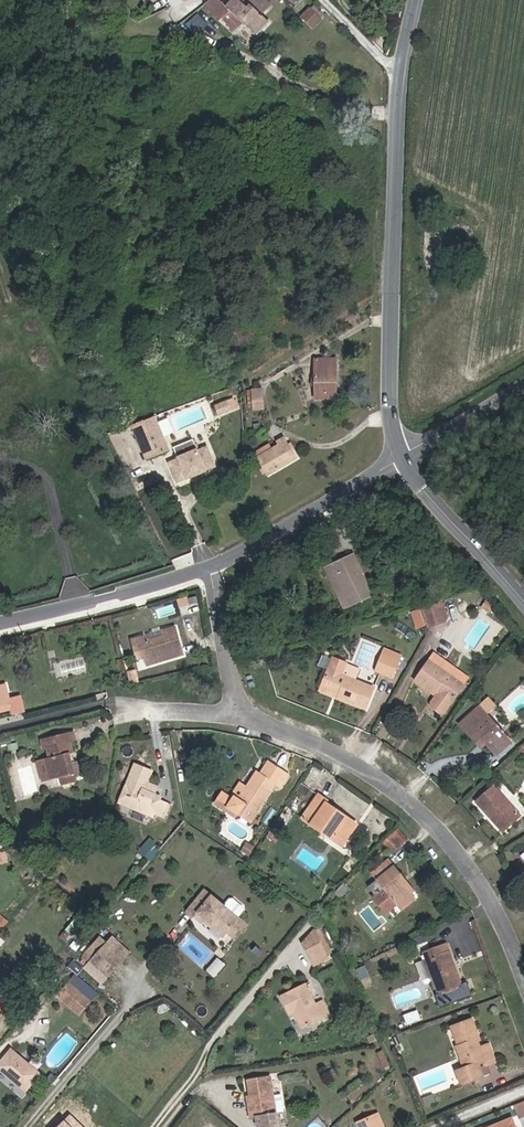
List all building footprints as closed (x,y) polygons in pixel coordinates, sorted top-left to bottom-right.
[(260,14),(269,5),(265,0),(233,0),(227,6),(220,0),(210,0),(204,5),(219,22),(222,19),(234,33),(244,24),(257,36),(269,22),(260,14)] [(323,16),(313,6),(310,9),(319,19),(323,16)] [(319,19),(310,9),(302,17),(311,27),(319,19)] [(336,398),(336,359),(314,359),(315,380),(318,380),(319,384),(315,385),(315,399),(336,398)] [(263,409),(262,389),(252,390),(253,406),(254,410),(263,409)] [(230,411),(227,402),(215,407),(219,416),(230,411)] [(157,440),(163,437),(155,416),(132,425),(146,460),(163,453),(157,440)] [(169,451),(163,437),(157,440),(163,453),(169,451)] [(256,459),(266,475),(296,458),(285,438),(276,442),(278,446),(272,450),(256,459)] [(193,440),(173,448),(178,459),(180,462),(170,466),(177,483),(186,479),(187,480),(206,471),(215,467),(208,450),(199,454),(197,450),(193,440)] [(272,450),(269,445),(254,454),(256,459),(272,450)] [(370,595),(351,556),(328,566),(347,606),(370,595)] [(491,608),(486,601),(482,607),(489,612),(491,608)] [(444,621),(438,603),(421,608),(427,627),(444,621)] [(426,626),(420,609),(413,611),(418,628),(426,626)] [(182,655),(174,628),(163,631),(164,636),(146,641),(144,637),(132,640),(135,653),(142,652),(144,658),(146,666),(182,655)] [(399,659),(401,655),(385,648),(384,652),(399,659)] [(144,658),(142,652),(135,653),(137,660),(144,658)] [(392,678),(399,659),(384,652),(376,671),(392,678)] [(467,678),(433,654),(429,660),(463,684),(467,678)] [(373,688),(355,681),(360,669),(332,658),(321,688),(339,695),(338,698),(365,708),(373,688)] [(463,684),(429,660),(415,680),(436,696),(431,703),(432,707),(440,712),(444,712),(463,684)] [(20,697),(9,700),(5,685),(0,686),(0,712),(11,709),(12,715),(23,712),(20,697)] [(339,695),(321,688),(320,690),(338,698),(339,695)] [(479,707),(466,719),(477,730),(470,736),(480,747),(485,743),(496,755),(511,742),(479,707)] [(477,730),(466,719),(460,724),(470,736),(477,730)] [(79,773),(76,762),(75,763),(72,764),(69,752),(72,751),(70,742),(75,741),(73,731),(41,739),(43,749),(47,748),(49,757),(45,758),(46,758),(51,780),(60,777),(62,785),(76,782),(74,774),(79,773)] [(51,780),(46,758),(37,760),(43,781),(51,780)] [(250,821),(274,784),(279,787),(287,774),(268,761),(260,774),(256,772),(247,786),(238,799),(236,798),(234,800),(230,797),(222,792),(215,803),(226,810),(228,807),(237,813),(250,821)] [(160,800),(161,797),(148,791),(146,794),(142,793),(143,790),(151,772),(135,765),(119,802),(153,817),(154,814),(161,817),(167,803),(160,800)] [(238,799),(247,786),(240,782),(230,797),(234,800),(236,798),(238,799)] [(520,816),(493,786),(476,802),(496,824),(499,822),(505,829),(520,816)] [(356,825),(326,804),(328,802),(318,795),(302,818),(321,831),(323,829),(344,843),(356,825)] [(163,818),(169,804),(167,803),(161,817),(163,818)] [(235,816),(237,813),(228,807),(226,810),(235,816)] [(505,829),(499,822),(496,824),(503,831),(505,829)] [(344,843),(323,829),(321,831),(342,846),(344,843)] [(392,853),(408,839),(398,829),(382,843),(392,853)] [(275,842),(279,836),(273,833),(270,838),(275,842)] [(144,856),(155,843),(150,839),(139,851),(144,856)] [(8,863),(6,850),(0,851),(0,864),(8,863)] [(401,876),(388,859),(371,873),(384,888),(373,897),(386,913),(397,904),(410,894),(398,879),(401,876)] [(413,891),(401,876),(398,879),(410,894),(413,891)] [(349,889),(344,883),(335,893),(340,899),(349,889)] [(224,905),(204,889),(186,910),(194,916),(198,912),(212,924),(214,922),(225,931),(237,916),(238,917),(244,910),(243,907),(233,899),(229,899),(224,905)] [(401,910),(415,900),(410,894),(397,904),(401,910)] [(198,912),(194,916),(200,921),(201,920),(221,936),(225,931),(214,922),(212,924),(198,912)] [(73,937),(87,920),(80,913),(65,929),(73,937)] [(236,940),(248,925),(238,917),(237,916),(225,931),(236,940)] [(332,953),(319,928),(314,930),(327,955),(332,953)] [(327,955),(314,930),(302,943),(313,965),(328,957),(327,955)] [(106,976),(123,958),(107,944),(100,938),(84,955),(91,962),(106,976)] [(128,953),(112,938),(107,944),(123,958),(128,953)] [(462,987),(446,943),(423,952),(426,960),(432,977),(439,995),(462,987)] [(208,970),(215,977),(227,965),(219,959),(208,970)] [(432,977),(426,960),(423,961),(429,978),(432,977)] [(106,976),(91,962),(85,967),(101,982),(106,976)] [(368,977),(363,966),(354,970),(359,981),(368,977)] [(73,985),(80,977),(76,973),(68,982),(73,985)] [(98,993),(80,977),(73,985),(68,982),(57,995),(79,1015),(98,993)] [(329,1015),(322,1001),(315,1005),(304,985),(281,996),(290,1014),(294,1011),(303,1028),(329,1015)] [(416,1011),(410,1013),(413,1023),(420,1021),(416,1011)] [(413,1023),(410,1013),(403,1015),(407,1026),(413,1023)] [(496,1062),(489,1044),(479,1048),(476,1040),(479,1039),(472,1019),(452,1027),(459,1046),(456,1047),(464,1068),(456,1071),(461,1083),(482,1075),(478,1063),(482,1062),(484,1067),(496,1062)] [(376,1040),(373,1035),(367,1037),(370,1043),(376,1040)] [(11,1050),(0,1063),(0,1069),(25,1090),(38,1074),(38,1073),(19,1057),(11,1050)] [(44,1067),(25,1050),(19,1057),(38,1073),(44,1067)] [(248,1080),(250,1098),(252,1108),(249,1109),(250,1118),(257,1117),(258,1126),(277,1126),(270,1077),(248,1080)] [(523,1114),(523,1100),(512,1103),(516,1116),(523,1114)] [(378,1115),(374,1116),(379,1126),(383,1126),(378,1115)] [(374,1116),(357,1123),(359,1126),(379,1126),(374,1116)]
